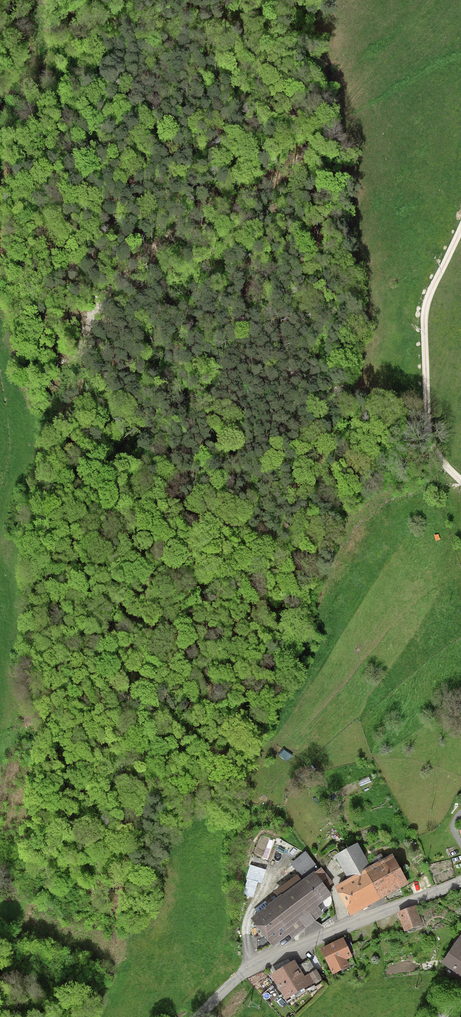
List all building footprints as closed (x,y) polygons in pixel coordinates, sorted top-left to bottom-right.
[(294,856),(298,850),(280,840),(278,846),(294,856)] [(365,874),(368,872),(355,848),(338,858),(343,867),(341,868),(345,876),(342,883),(343,886),(337,889),(351,915),(379,899),(365,874)] [(406,884),(393,858),(368,872),(365,874),(379,899),(406,884)] [(325,889),(331,885),(320,871),(319,872),(313,865),(285,887),(290,892),(269,909),(288,933),(292,938),(320,915),(314,907),(330,895),(325,889)] [(249,881),(244,896),(252,898),(255,883),(249,881)] [(279,890),(279,891),(279,892),(279,894),(280,895),(281,896),(283,896),(284,896),(286,895),(287,894),(287,892),(287,891),(286,889),(285,888),(283,888),(282,888),(280,889),(279,890)] [(288,933),(269,909),(264,904),(255,911),(259,916),(253,921),(272,945),(288,933)] [(404,932),(420,926),(413,908),(398,914),(404,932)] [(349,957),(345,949),(351,946),(348,939),(322,951),(333,973),(346,967),(343,960),(349,957)] [(444,964),(460,976),(460,939),(444,964)] [(321,982),(321,981),(323,980),(318,971),(302,981),(292,966),(274,977),(279,986),(278,987),(279,988),(280,987),(286,996),(287,995),(290,1000),(304,991),(301,986),(304,985),(305,988),(312,984),(314,987),(321,982)]
